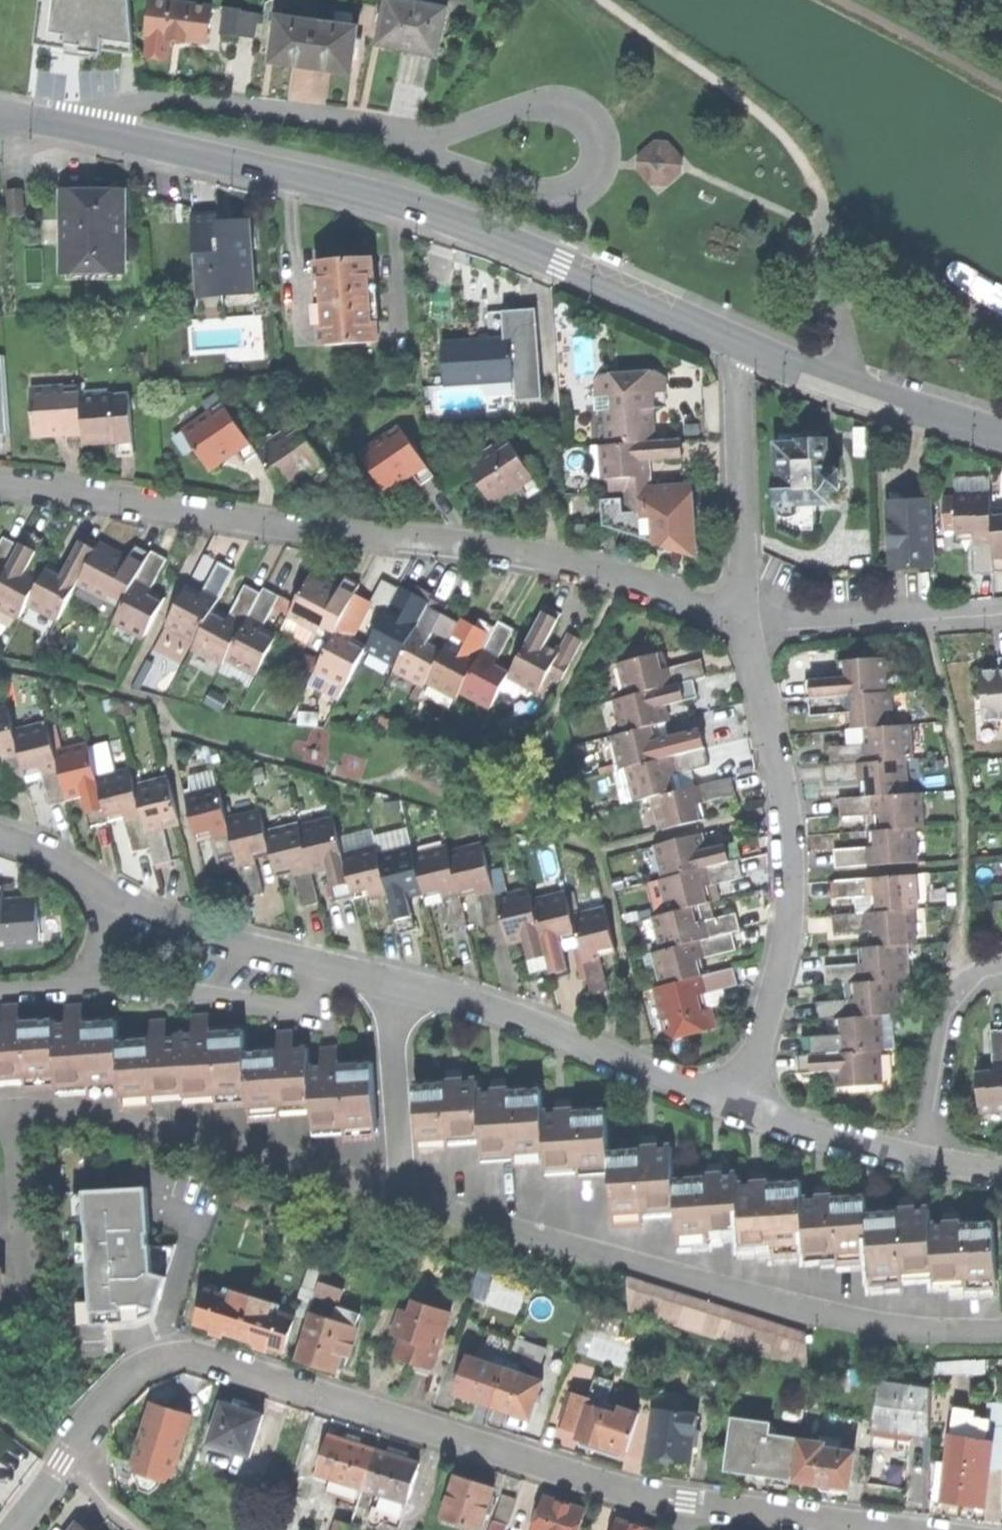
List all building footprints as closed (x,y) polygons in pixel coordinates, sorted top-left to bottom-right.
[(130,42),(133,0),(50,0),(49,28),(66,29),(65,49),(100,51),(101,40),(130,42)] [(146,34),(174,38),(205,42),(210,7),(163,0),(151,0),(146,34)] [(438,57),(446,11),(389,0),(388,0),(379,46),(405,51),(438,57)] [(284,2),(282,16),(302,19),(303,4),(284,2)] [(220,33),(253,37),(256,9),(223,5),(220,33)] [(333,8),(332,23),(350,25),(352,11),(333,8)] [(289,63),(310,66),(316,21),(302,19),(282,16),(276,16),(270,61),(289,63)] [(332,23),(316,21),(310,66),(330,69),(350,72),(356,26),(350,25),(332,23)] [(635,162),(655,186),(679,165),(658,140),(649,148),(650,149),(635,162)] [(8,192),(9,217),(24,216),(23,191),(8,192)] [(92,192),(64,193),(64,266),(123,266),(122,192),(92,192)] [(199,294),(256,291),(251,220),(235,221),(221,222),(220,208),(194,210),(199,294)] [(326,342),(380,340),(379,319),(375,319),(374,274),(378,274),(377,255),(349,256),(322,257),(323,278),(328,278),(329,322),(325,322),(326,342)] [(123,281),(123,266),(64,266),(64,282),(123,281)] [(444,338),(446,382),(515,379),(514,335),(474,337),(444,338)] [(605,393),(612,393),(664,390),(663,377),(654,370),(604,373),(605,393)] [(595,409),(606,408),(605,393),(604,373),(593,373),(595,409)] [(486,396),(514,394),(513,381),(485,383),(486,396)] [(65,383),(31,385),(34,433),(51,432),(50,424),(67,423),(68,431),(68,443),(83,443),(83,440),(81,393),(81,390),(65,391),(65,383)] [(80,383),(65,383),(65,391),(81,390),(80,383)] [(664,390),(612,393),(613,408),(606,408),(608,442),(655,440),(654,421),(646,422),(645,407),(653,406),(665,406),(664,390)] [(132,391),(116,392),(116,400),(133,400),(132,391)] [(116,392),(81,393),(83,440),(102,439),(102,431),(118,430),(118,438),(119,452),(135,451),(133,400),(116,400),(116,392)] [(221,402),(207,412),(210,417),(224,407),(221,402)] [(654,415),(653,406),(645,407),(646,422),(654,421),(654,415)] [(191,446),(206,468),(221,457),(217,452),(229,443),(233,449),(240,459),(254,449),(224,407),(210,417),(207,412),(180,430),(191,446)] [(295,421),(280,431),(284,437),(299,427),(295,421)] [(59,431),(68,431),(67,423),(50,424),(51,432),(59,431)] [(398,425),(386,433),(390,439),(402,431),(398,425)] [(280,431),(254,449),(280,486),(293,477),(290,472),(302,463),(306,468),(314,479),(329,469),(299,427),(284,437),(280,431)] [(109,439),(118,438),(118,430),(102,431),(102,439),(109,439)] [(184,451),(191,446),(180,430),(173,435),(184,451)] [(357,453),(382,491),(398,480),(394,474),(407,465),(411,471),(419,482),(431,474),(402,431),(390,439),(386,433),(357,453)] [(786,432),(786,444),(804,443),(804,439),(808,439),(807,431),(786,432)] [(507,435),(493,445),(497,451),(511,441),(507,435)] [(682,438),(655,440),(608,442),(601,443),(603,478),(609,478),(642,476),(641,459),(649,458),(683,456),(682,438)] [(786,444),(781,444),(782,473),(779,473),(779,502),(805,501),(830,501),(830,488),(843,488),(842,471),(829,472),(829,438),(815,439),(808,439),(804,439),(804,443),(786,444)] [(466,464),(492,501),(505,493),(501,487),(515,478),(519,483),(527,495),(542,485),(511,441),(497,451),(493,445),(466,464)] [(226,454),(233,449),(229,443),(217,452),(221,457),(226,454)] [(592,479),(603,478),(601,443),(590,443),(592,479)] [(650,468),(649,458),(641,459),(642,476),(650,475),(650,468)] [(300,472),(306,468),(302,463),(290,472),(293,477),(300,472)] [(405,476),(411,471),(407,465),(394,474),(398,480),(405,476)] [(651,489),(650,475),(642,476),(609,478),(610,491),(626,490),(651,489)] [(512,488),(519,483),(515,478),(501,487),(505,493),(512,488)] [(652,512),(651,489),(626,490),(627,513),(652,512)] [(990,493),(956,494),(956,498),(957,529),(957,532),(973,531),(973,537),(974,572),(992,572),(992,567),(991,508),(990,493)] [(892,500),(895,565),(934,563),(931,498),(892,500)] [(947,529),(957,529),(956,498),(946,498),(947,529)] [(806,527),(805,501),(779,502),(780,528),(806,527)] [(991,508),(992,567),(1001,566),(1001,508),(991,508)] [(19,545),(0,581),(0,605),(20,615),(28,602),(38,582),(25,575),(29,568),(44,540),(27,530),(19,545)] [(19,545),(5,537),(0,546),(0,581),(19,545)] [(46,567),(42,575),(38,582),(28,602),(59,618),(77,583),(95,548),(80,540),(65,568),(61,576),(46,567)] [(98,542),(95,548),(77,583),(110,600),(114,593),(126,599),(149,554),(137,547),(131,559),(126,567),(112,559),(116,551),(98,542)] [(152,549),(149,554),(126,599),(122,607),(115,620),(145,636),(163,601),(149,593),(153,587),(168,557),(152,549)] [(123,554),(116,551),(112,559),(126,567),(131,559),(123,554)] [(206,581),(215,557),(205,554),(196,578),(206,581)] [(49,560),(46,567),(61,576),(65,568),(57,564),(49,560)] [(199,598),(183,590),(166,624),(197,640),(210,614),(214,607),(232,570),(217,563),(203,591),(199,598)] [(34,571),(29,568),(25,575),(38,582),(42,575),(34,571)] [(324,581),(308,573),(287,614),(315,628),(319,630),(322,623),(334,629),(351,597),(357,585),(344,578),(339,589),(335,596),(321,588),(324,581)] [(382,579),(369,605),(382,612),(388,601),(396,586),(382,579)] [(330,584),(324,581),(321,588),(335,596),(339,589),(330,584)] [(187,583),(183,590),(199,598),(203,591),(194,586),(187,583)] [(226,622),(210,614),(197,640),(193,648),(224,663),(227,657),(260,592),(244,584),(229,615),(226,622)] [(382,612),(367,643),(364,648),(396,665),(430,598),(432,593),(424,589),(416,585),(412,594),(404,609),(398,621),(382,612)] [(388,601),(404,609),(412,594),(396,586),(388,601)] [(159,590),(153,587),(149,593),(163,601),(167,594),(159,590)] [(262,587),(260,592),(227,657),(258,673),(274,640),(260,633),(264,625),(279,595),(262,587)] [(122,607),(126,599),(114,593),(110,600),(122,607)] [(360,601),(351,597),(334,629),(331,636),(315,668),(346,684),(364,648),(350,642),(353,636),(369,605),(360,601)] [(439,602),(430,598),(396,665),(393,669),(423,684),(425,681),(441,650),(427,643),(433,630),(441,615),(446,606),(439,602)] [(511,666),(507,674),(539,690),(548,672),(556,656),(543,649),(546,644),(562,614),(543,604),(511,666)] [(222,611),(214,607),(210,614),(226,622),(229,615),(222,611)] [(308,641),(315,628),(287,614),(281,627),(308,641)] [(455,622),(441,615),(433,630),(447,637),(450,632),(455,622)] [(442,646),(441,650),(425,681),(456,697),(460,690),(493,625),(485,621),(477,617),(473,626),(465,640),(458,654),(442,646)] [(450,632),(465,640),(473,626),(457,618),(455,622),(450,632)] [(496,619),(493,625),(460,690),(491,706),(507,674),(492,666),(496,658),(512,628),(496,619)] [(331,636),(334,629),(322,623),(319,630),(331,636)] [(270,628),(264,625),(260,633),(274,640),(278,632),(270,628)] [(559,650),(556,656),(548,672),(561,678),(581,639),(568,633),(559,650)] [(367,643),(353,636),(350,642),(364,648),(367,643)] [(552,647),(546,644),(543,649),(556,656),(559,650),(552,647)] [(662,650),(654,652),(658,668),(665,666),(663,658),(662,650)] [(693,678),(704,676),(700,658),(665,666),(658,668),(654,652),(618,661),(625,694),(693,678)] [(885,689),(883,655),(844,657),(845,674),(838,674),(805,676),(806,693),(810,693),(885,689)] [(502,662),(496,658),(492,666),(507,674),(511,666),(502,662)] [(337,700),(346,684),(315,668),(306,684),(337,700)] [(1000,670),(980,671),(981,695),(983,695),(983,720),(1001,719),(1001,670),(1000,670)] [(697,696),(693,678),(625,694),(614,697),(622,732),(650,725),(657,723),(660,723),(656,706),(664,704),(697,696)] [(889,689),(885,689),(810,693),(811,710),(845,709),(852,708),(852,725),(862,724),(871,724),(891,723),(889,689)] [(666,713),(664,704),(656,706),(660,723),(668,721),(666,713)] [(0,707),(0,758),(7,788),(25,783),(22,773),(21,767),(12,730),(6,706),(0,707)] [(46,722),(12,730),(21,767),(38,763),(39,769),(48,805),(65,801),(62,788),(53,750),(46,722)] [(909,722),(891,723),(871,724),(871,741),(863,741),(829,743),(830,762),(905,758),(911,757),(909,722)] [(659,732),(657,723),(650,725),(654,741),(661,740),(659,732)] [(863,733),(863,741),(871,741),(871,724),(862,724),(863,733)] [(654,741),(650,725),(622,732),(611,734),(619,767),(627,766),(698,749),(694,732),(661,740),(654,741)] [(87,742),(53,750),(62,788),(81,784),(83,796),(90,826),(106,822),(105,816),(95,777),(87,742)] [(705,747),(698,749),(627,766),(634,799),(652,795),(672,790),(668,774),(674,773),(709,765),(705,747)] [(906,792),(905,758),(830,762),(824,762),(825,782),(859,780),(866,779),(867,794),(906,792)] [(31,771),(39,769),(38,763),(21,767),(22,773),(31,771)] [(129,770),(95,777),(105,816),(122,812),(123,818),(131,850),(147,846),(132,785),(129,770)] [(676,781),(674,773),(668,774),(672,790),(678,789),(676,781)] [(730,776),(678,789),(672,790),(652,795),(660,829),(697,820),(693,803),(700,802),(734,794),(730,776)] [(166,778),(132,785),(147,846),(151,863),(170,858),(161,824),(160,817),(174,813),(166,778)] [(74,798),(83,796),(81,784),(62,788),(65,801),(74,798)] [(218,785),(184,794),(193,831),(210,827),(212,833),(220,867),(237,863),(226,817),(218,785)] [(921,791),(906,792),(867,794),(860,794),(838,795),(839,814),(874,812),(882,812),(883,827),(914,825),(923,825),(921,791)] [(702,810),(700,802),(693,803),(697,820),(704,819),(702,810)] [(259,808),(226,817),(237,863),(245,895),(263,891),(255,856),(253,849),(268,846),(264,831),(259,808)] [(115,820),(123,818),(122,812),(105,816),(106,822),(115,820)] [(874,828),(883,827),(882,812),(874,812),(874,820),(874,828)] [(176,821),(174,813),(160,817),(161,824),(168,823),(176,821)] [(332,817),(298,825),(307,863),(324,859),(326,867),(334,901),(351,897),(350,891),(341,853),(332,817)] [(297,822),(264,831),(268,846),(269,852),(273,868),(292,864),(294,871),(302,904),(316,900),(309,871),(307,863),(298,825),(297,822)] [(916,861),(914,825),(883,827),(874,828),(875,845),(867,845),(835,847),(836,865),(916,861)] [(202,835),(212,833),(210,827),(193,831),(194,837),(202,835)] [(867,837),(867,845),(875,845),(874,828),(866,828),(867,837)] [(699,834),(692,835),(695,851),(702,849),(701,843),(699,834)] [(692,835),(653,844),(661,877),(736,860),(741,859),(737,841),(702,849),(695,851),(692,835)] [(375,845),(341,853),(350,891),(364,888),(365,894),(374,927),(394,922),(378,855),(375,845)] [(481,845),(448,853),(457,891),(474,886),(476,893),(484,926),(499,922),(494,899),(481,845)] [(269,852),(268,846),(253,849),(255,856),(262,854),(269,852)] [(410,847),(378,855),(394,922),(397,933),(414,929),(406,896),(404,889),(420,885),(412,855),(410,847)] [(446,847),(412,855),(420,885),(421,892),(438,888),(440,896),(448,929),(465,925),(458,897),(457,891),(448,853),(446,847)] [(317,869),(326,867),(324,859),(307,863),(309,871),(317,869)] [(740,877),(736,860),(661,877),(658,878),(666,912),(689,907),(697,905),(705,903),(701,886),(710,884),(740,877)] [(284,873),(294,871),(292,864),(273,868),(275,876),(284,873)] [(914,873),(833,879),(835,897),(871,895),(878,894),(879,910),(911,908),(916,907),(914,873)] [(712,893),(710,884),(701,886),(705,903),(708,902),(714,901),(712,893)] [(421,892),(420,885),(404,889),(406,896),(412,894),(421,892)] [(466,896),(476,893),(474,886),(457,891),(458,897),(466,896)] [(0,888),(0,941),(3,940),(3,947),(39,945),(37,899),(17,900),(17,908),(3,909),(3,901),(2,888),(0,888)] [(360,895),(365,894),(364,888),(350,891),(351,897),(360,895)] [(431,898),(440,896),(438,888),(421,892),(423,900),(431,898)] [(528,890),(494,899),(499,922),(503,936),(519,932),(521,940),(528,972),(547,968),(531,902),(528,890)] [(564,893),(531,902),(547,968),(550,980),(568,975),(560,941),(558,933),(573,929),(570,917),(564,893)] [(872,910),(879,910),(878,894),(871,895),(871,902),(872,910)] [(993,899),(994,928),(1001,928),(1001,899),(993,899)] [(9,901),(3,901),(3,909),(17,908),(17,900),(9,901)] [(710,912),(708,902),(705,903),(697,905),(701,922),(712,920),(710,912)] [(701,922),(697,905),(689,907),(693,924),(701,922)] [(693,924),(689,907),(666,912),(651,915),(659,950),(728,934),(738,932),(734,915),(712,920),(701,922),(693,924)] [(914,942),(911,908),(879,910),(872,910),(832,913),(833,932),(869,929),(875,929),(877,945),(905,943),(914,942)] [(603,909),(570,917),(573,929),(575,937),(589,995),(606,991),(598,958),(596,951),(612,947),(603,909)] [(575,937),(573,929),(558,933),(560,941),(567,939),(575,937)] [(513,942),(521,940),(519,932),(503,936),(505,944),(513,942)] [(732,950),(728,934),(659,950),(650,952),(658,985),(695,977),(691,960),(700,958),(732,950)] [(907,979),(905,943),(877,945),(870,945),(864,946),(866,964),(859,964),(825,967),(826,985),(850,983),(857,983),(896,980),(907,979)] [(858,955),(859,964),(866,964),(864,946),(858,946),(858,955)] [(614,954),(612,947),(596,951),(598,958),(605,956),(614,954)] [(702,966),(700,958),(691,960),(695,977),(704,975),(702,966)] [(730,968),(704,975),(695,977),(658,985),(652,987),(660,1019),(698,1010),(695,995),(701,993),(734,986),(730,968)] [(898,1014),(896,980),(857,983),(858,999),(851,999),(817,1002),(819,1020),(835,1019),(843,1018),(880,1016),(898,1014)] [(850,990),(851,999),(858,999),(857,983),(850,983),(850,990)] [(703,1003),(701,993),(695,995),(698,1010),(704,1009),(703,1003)] [(1,1004),(2,1021),(19,1019),(18,1003),(9,1004),(1,1004)] [(64,1005),(65,1022),(82,1021),(81,1004),(71,1005),(64,1005)] [(704,1009),(698,1010),(660,1019),(664,1036),(712,1025),(708,1008),(704,1009)] [(191,1014),(192,1034),(208,1033),(207,1013),(199,1014),(191,1014)] [(883,1051),(880,1016),(843,1018),(844,1036),(836,1036),(802,1039),(803,1056),(880,1051),(883,1051)] [(57,1079),(53,1023),(53,1017),(19,1019),(2,1021),(0,1021),(0,1083),(57,1079)] [(835,1028),(836,1036),(844,1036),(843,1018),(835,1019),(835,1028)] [(65,1022),(53,1023),(57,1079),(57,1090),(121,1086),(118,1039),(116,1019),(82,1021),(65,1022)] [(148,1020),(149,1037),(165,1036),(164,1019),(155,1019),(148,1020)] [(998,1029),(991,1029),(992,1064),(993,1070),(976,1071),(978,1109),(1001,1108),(1001,1029),(998,1029)] [(275,1031),(276,1049),(292,1048),(291,1030),(282,1031),(275,1031)] [(192,1034),(179,1035),(182,1095),(183,1101),(245,1097),(242,1052),(241,1031),(208,1033),(192,1034)] [(149,1037),(118,1039),(121,1086),(122,1099),(182,1095),(179,1035),(165,1036),(149,1037)] [(320,1047),(321,1065),(336,1064),(335,1046),(327,1046),(320,1047)] [(276,1049),(242,1052),(245,1097),(246,1112),(310,1108),(307,1066),(306,1048),(292,1048),(276,1049)] [(882,1086),(880,1051),(803,1056),(799,1057),(800,1075),(836,1072),(843,1072),(844,1089),(882,1086)] [(321,1065),(307,1066),(310,1108),(312,1134),(375,1130),(370,1062),(336,1064),(321,1065)] [(447,1069),(448,1082),(464,1081),(463,1068),(453,1069),(447,1069)] [(837,1089),(844,1089),(843,1072),(836,1072),(837,1082),(837,1089)] [(490,1079),(491,1092),(507,1091),(506,1078),(497,1079),(490,1079)] [(414,1084),(418,1145),(480,1141),(478,1093),(477,1081),(464,1081),(448,1082),(414,1084)] [(491,1092),(478,1093),(480,1141),(482,1161),(545,1157),(542,1112),(541,1089),(507,1091),(491,1092)] [(555,1101),(556,1112),(572,1111),(571,1100),(564,1100),(555,1101)] [(556,1112),(542,1112),(545,1157),(546,1174),(610,1170),(609,1151),(606,1109),(572,1111),(556,1112)] [(641,1136),(642,1149),(657,1148),(656,1135),(647,1136),(641,1136)] [(642,1149),(609,1151),(610,1170),(613,1219),(676,1215),(674,1179),(672,1147),(657,1148),(642,1149)] [(706,1164),(707,1177),(723,1176),(722,1163),(714,1164),(706,1164)] [(750,1172),(751,1185),(766,1184),(766,1171),(755,1172),(750,1172)] [(707,1177),(674,1179),(676,1215),(677,1240),(741,1236),(738,1186),(737,1175),(723,1176),(707,1177)] [(751,1185),(738,1186),(741,1236),(742,1253),(805,1250),(802,1200),(801,1182),(766,1184),(751,1185)] [(814,1187),(815,1200),(830,1199),(829,1186),(821,1186),(814,1187)] [(79,1192),(86,1322),(126,1320),(151,1311),(163,1277),(148,1271),(146,1245),(143,1188),(79,1192)] [(815,1200),(802,1200),(805,1250),(806,1261),(869,1257),(866,1214),(865,1197),(830,1199),(815,1200)] [(898,1199),(899,1212),(915,1211),(915,1198),(906,1198),(898,1199)] [(899,1212),(866,1214),(869,1257),(870,1282),(933,1278),(930,1226),(929,1210),(915,1211),(899,1212)] [(944,1213),(945,1226),(960,1225),(959,1213),(951,1213),(944,1213)] [(945,1226),(930,1226),(933,1278),(934,1287),(997,1283),(993,1223),(960,1225),(945,1226)] [(176,1244),(146,1245),(148,1271),(163,1277),(176,1244)] [(467,1296),(481,1300),(491,1268),(477,1264),(467,1296)] [(299,1297),(312,1301),(315,1292),(319,1279),(321,1273),(308,1269),(299,1297)] [(343,1287),(319,1279),(315,1292),(339,1299),(343,1287)] [(628,1316),(644,1316),(644,1288),(644,1284),(627,1284),(628,1316)] [(224,1331),(241,1336),(254,1295),(232,1289),(230,1296),(205,1288),(195,1322),(211,1327),(210,1330),(216,1332),(223,1334),(224,1331)] [(660,1288),(644,1288),(644,1316),(644,1322),(660,1321),(660,1293),(660,1288)] [(676,1293),(660,1293),(660,1321),(660,1327),(676,1327),(676,1298),(676,1293)] [(254,1295),(241,1336),(255,1341),(254,1345),(260,1347),(267,1349),(268,1345),(284,1350),(294,1317),(269,1309),(272,1301),(254,1295)] [(412,1363),(432,1369),(449,1309),(409,1298),(407,1307),(398,1304),(390,1333),(397,1335),(391,1357),(412,1363)] [(692,1298),(676,1298),(676,1327),(676,1331),(693,1331),(692,1303),(692,1298)] [(709,1303),(692,1303),(693,1331),(693,1338),(709,1337),(709,1309),(709,1303)] [(316,1363),(334,1369),(340,1351),(349,1354),(357,1329),(355,1328),(359,1312),(341,1306),(336,1320),(309,1311),(295,1357),(316,1363)] [(725,1309),(709,1309),(709,1337),(709,1342),(726,1341),(725,1314),(725,1309)] [(741,1314),(725,1314),(726,1341),(726,1347),(742,1346),(741,1319),(741,1314)] [(757,1319),(741,1319),(742,1346),(742,1351),(758,1351),(758,1324),(757,1319)] [(774,1324),(758,1324),(758,1351),(758,1357),(774,1357),(774,1329),(774,1324)] [(789,1329),(774,1329),(774,1357),(774,1363),(790,1362),(789,1335),(789,1329)] [(806,1334),(789,1335),(790,1362),(790,1366),(807,1366),(806,1334)] [(515,1335),(508,1358),(524,1363),(539,1368),(546,1345),(515,1335)] [(709,1342),(693,1338),(689,1352),(738,1365),(742,1351),(726,1347),(709,1342)] [(491,1353),(488,1363),(504,1368),(508,1358),(491,1353)] [(470,1398),(493,1405),(504,1368),(488,1363),(466,1356),(454,1393),(470,1398)] [(524,1363),(508,1358),(504,1368),(521,1373),(524,1363)] [(933,1373),(972,1370),(971,1358),(933,1360),(933,1373)] [(511,1411),(530,1417),(542,1380),(521,1373),(504,1368),(493,1405),(511,1411)] [(900,1433),(926,1439),(935,1393),(881,1382),(871,1433),(886,1436),(899,1439),(900,1433)] [(655,1390),(654,1408),(682,1411),(683,1393),(655,1390)] [(222,1401),(209,1442),(250,1455),(262,1414),(242,1408),(222,1401)] [(132,1463),(172,1476),(192,1416),(171,1409),(152,1403),(132,1463)] [(620,1413),(588,1403),(586,1409),(579,1431),(580,1444),(588,1447),(598,1450),(610,1445),(620,1413)] [(566,1427),(579,1431),(586,1409),(573,1405),(566,1427)] [(953,1407),(950,1435),(988,1439),(989,1424),(990,1418),(975,1416),(976,1410),(953,1407)] [(654,1408),(649,1456),(670,1458),(691,1461),(692,1451),(694,1429),(696,1413),(682,1411),(654,1408)] [(745,1469),(772,1473),(777,1436),(768,1435),(769,1421),(733,1417),(727,1467),(745,1469)] [(989,1424),(988,1439),(993,1440),(990,1463),(1001,1464),(1001,1425),(989,1424)] [(701,1429),(694,1429),(692,1451),(698,1452),(701,1429)] [(329,1435),(318,1474),(362,1488),(374,1449),(350,1441),(329,1435)] [(950,1435),(947,1461),(976,1464),(975,1472),(989,1473),(990,1463),(993,1440),(988,1439),(950,1435)] [(772,1473),(795,1476),(800,1439),(777,1436),(772,1473)] [(795,1476),(795,1479),(808,1480),(820,1482),(821,1489),(833,1490),(835,1484),(850,1486),(855,1451),(826,1447),(826,1442),(800,1439),(795,1476)] [(399,1456),(374,1449),(362,1488),(407,1502),(419,1462),(399,1456)] [(961,1502),(985,1505),(989,1473),(975,1472),(976,1464),(947,1461),(943,1500),(961,1502)] [(456,1474),(443,1516),(481,1528),(494,1485),(475,1479),(456,1474)] [(534,1529),(578,1529),(585,1507),(563,1501),(544,1495),(534,1529)] [(353,1522),(337,1517),(333,1529),(350,1529),(353,1522)] [(492,1529),(507,1529),(509,1523),(496,1519),(492,1529)] [(618,1519),(614,1529),(653,1529),(639,1526),(618,1519)]
